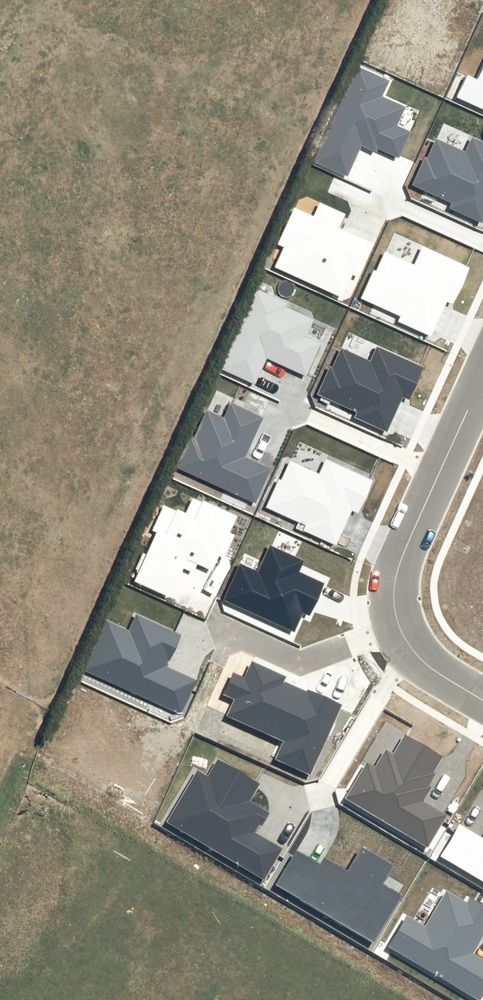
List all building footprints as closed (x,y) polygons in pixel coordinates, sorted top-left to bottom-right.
[(358,66),(315,162),(348,176),(362,145),(376,152),(377,149),(399,158),(412,131),(399,125),(407,107),(383,96),(390,80),(358,66)] [(456,98),(482,110),(482,67),(478,79),(467,74),(456,98)] [(412,185),(452,203),(449,209),(481,223),(482,219),(482,141),(472,136),(465,151),(436,138),(428,157),(425,156),(412,185)] [(284,247),(275,267),(341,297),(352,274),(355,276),(371,242),(339,228),(346,214),(320,202),(314,216),(295,207),(278,244),(284,247)] [(374,270),(361,298),(400,316),(398,322),(431,337),(447,301),(453,304),(470,268),(423,247),(415,265),(385,251),(377,271),(374,270)] [(257,290),(221,369),(255,384),(266,358),(307,376),(322,343),(305,336),(313,318),(287,307),(288,304),(257,290)] [(330,366),(318,394),(357,412),(354,418),(387,433),(403,398),(409,401),(424,367),(377,346),(370,361),(341,348),(332,367),(330,366)] [(192,434),(177,467),(255,502),(271,469),(245,457),(263,418),(232,404),(225,418),(207,410),(195,436),(192,434)] [(279,479),(266,507),(306,525),(303,531),(336,546),(352,511),(358,514),(374,480),(327,459),(320,474),(291,461),(282,480),(279,479)] [(157,529),(131,582),(167,599),(186,560),(210,571),(218,555),(222,557),(233,535),(230,533),(237,517),(203,500),(195,517),(177,509),(166,533),(157,529)] [(241,564),(224,600),(295,631),(303,613),(310,616),(325,583),(300,572),(305,561),(271,545),(259,572),(241,564)] [(105,620),(82,671),(181,716),(197,681),(167,667),(182,634),(137,614),(130,631),(105,620)] [(234,699),(226,716),(283,741),(275,759),(310,775),(342,705),(308,689),(307,692),(284,681),(286,676),(252,661),(245,678),(233,673),(223,695),(234,699)] [(366,760),(343,799),(428,848),(447,815),(424,801),(432,787),(429,786),(436,775),(434,772),(443,756),(404,734),(393,752),(385,747),(375,765),(366,760)] [(198,770),(167,823),(264,879),(282,849),(255,833),(260,825),(262,827),(270,812),(250,801),(261,783),(218,758),(208,775),(198,770)] [(440,857),(482,883),(482,838),(460,824),(440,857)] [(297,850),(276,883),(373,942),(402,895),(385,884),(396,865),(362,845),(347,870),(326,857),(321,865),(297,850)] [(388,947),(479,999),(481,999),(482,997),(482,959),(474,953),(482,938),(482,905),(470,898),(468,902),(447,890),(426,926),(407,915),(388,947)]
